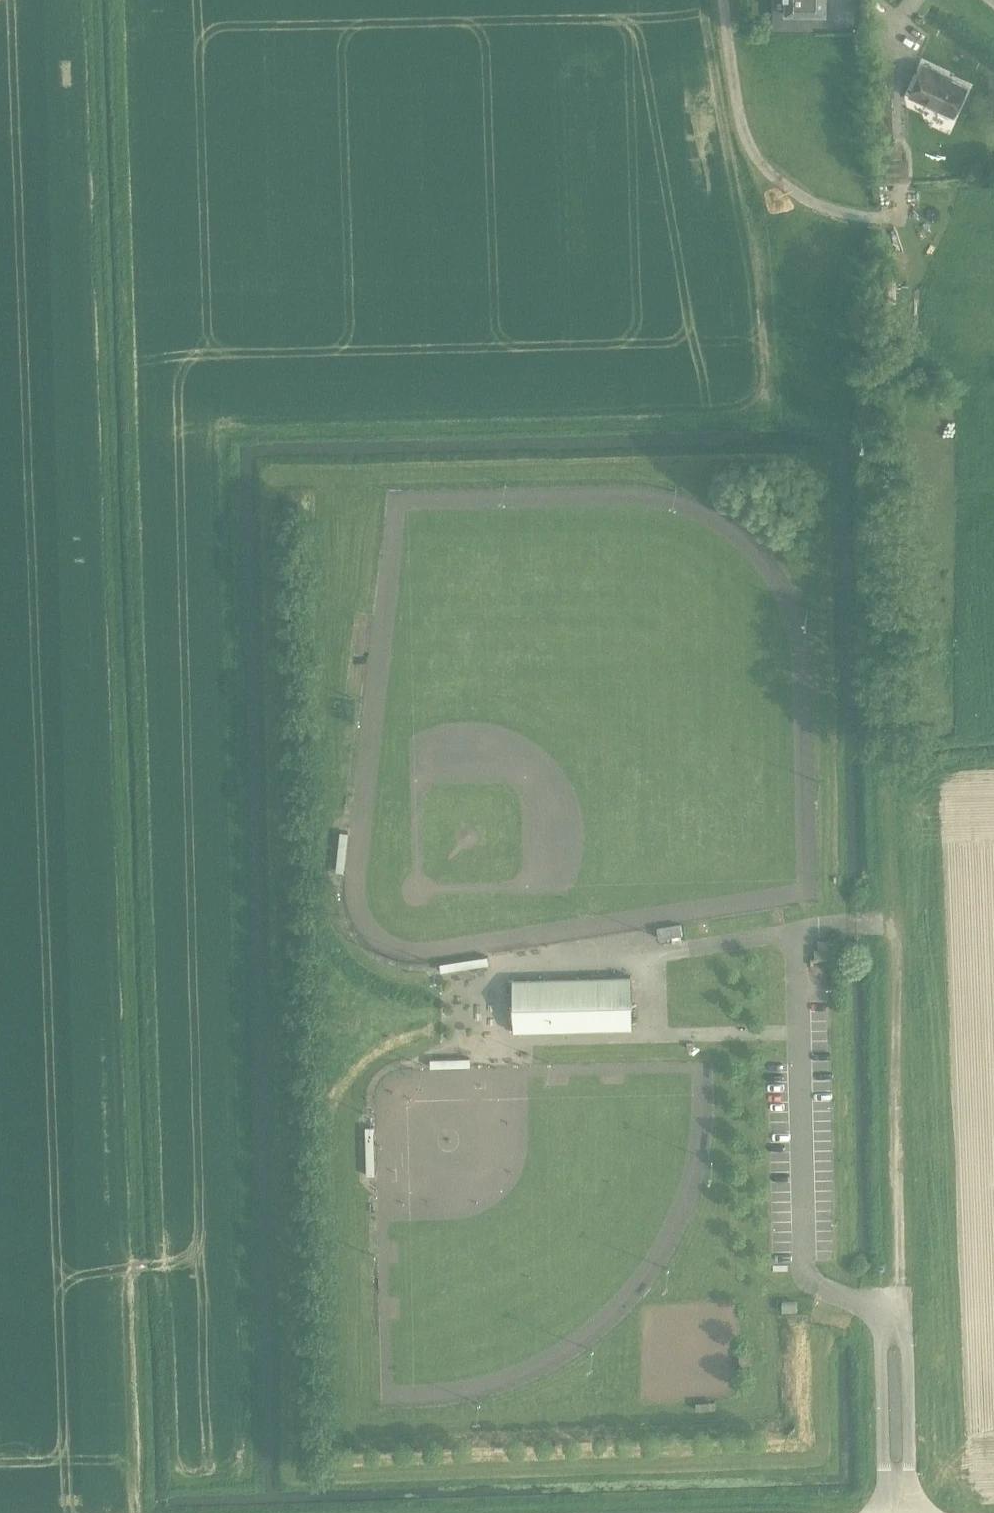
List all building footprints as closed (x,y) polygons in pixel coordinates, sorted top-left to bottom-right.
[(781,27),(813,28),(813,12),(826,13),(826,0),(786,0),(786,11),(781,11),(781,27)] [(925,66),(911,96),(954,116),(967,88),(940,75),(941,73),(925,66)] [(610,978),(553,983),(553,986),(546,987),(546,979),(512,980),(513,1032),(633,1029),(632,977),(610,978)] [(797,1302),(782,1303),(783,1312),(798,1312),(797,1302)]
